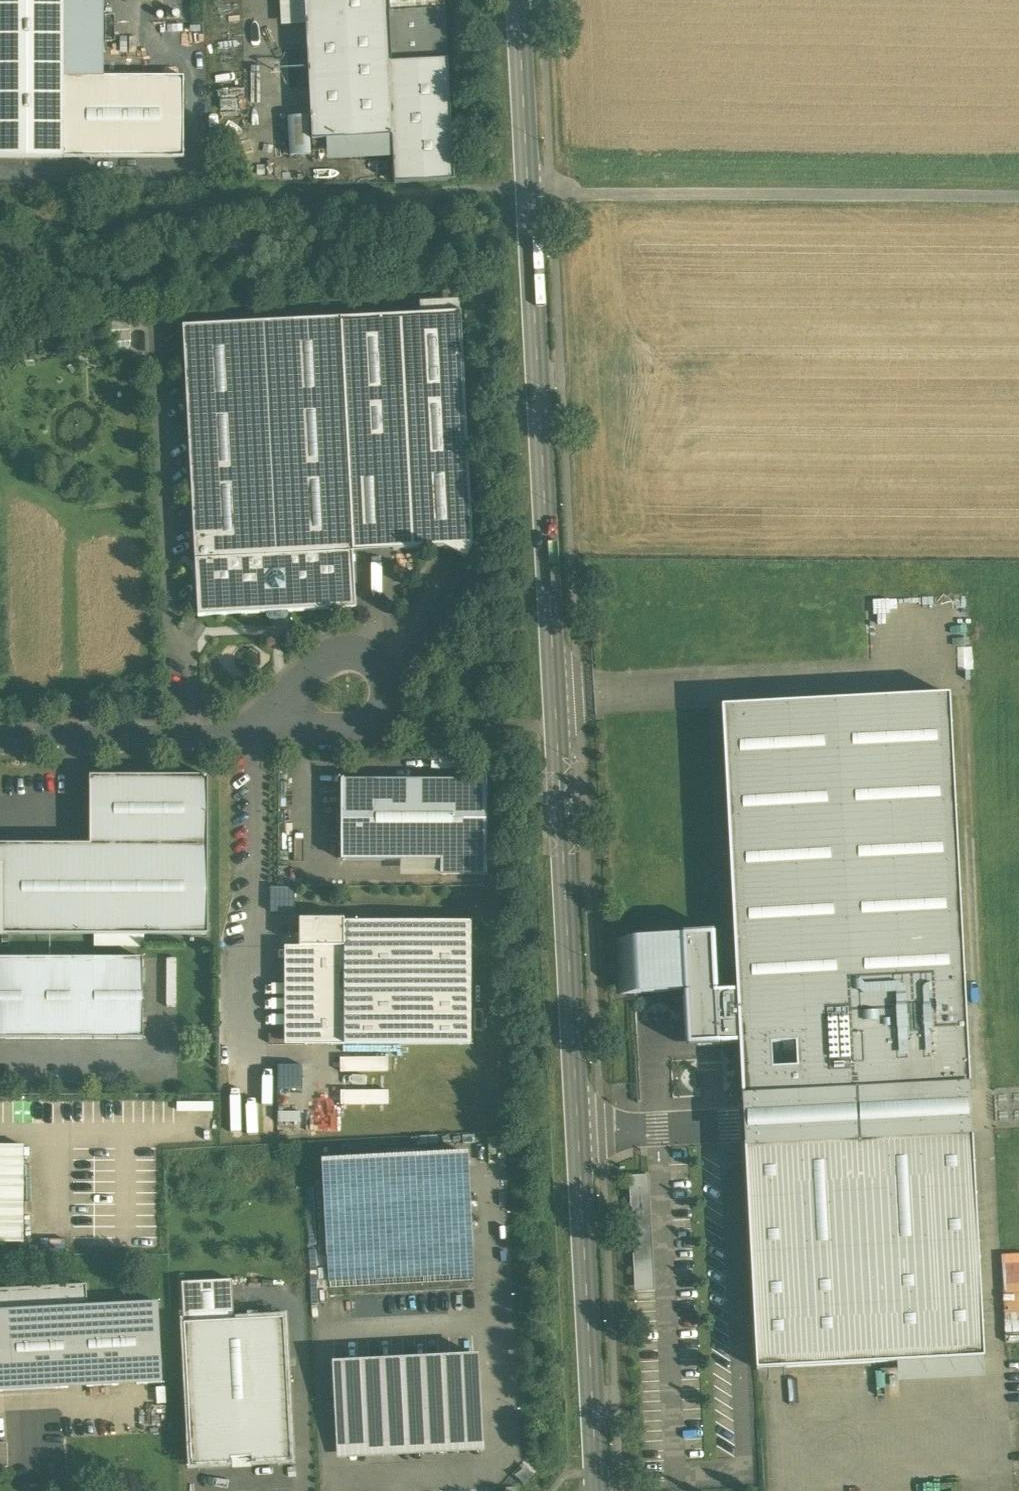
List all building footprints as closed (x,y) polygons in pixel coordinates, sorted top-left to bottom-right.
[(64,157),(64,78),(63,0),(0,0),(0,157),(64,157)] [(312,141),(392,136),(394,183),(454,180),(448,60),(392,63),(389,12),(445,9),(444,0),(304,0),(312,141)] [(183,78),(64,78),(64,157),(183,157),(183,78)] [(308,116),(288,117),(290,156),(310,154),(308,116)] [(461,312),(341,318),(353,552),(444,547),(467,558),(473,546),(461,312)] [(341,318),(183,327),(195,560),(353,552),(341,318)] [(353,552),(195,560),(198,617),(266,613),(288,612),(356,609),(353,552)] [(288,612),(266,613),(266,618),(270,621),(285,620),(288,617),(288,612)] [(949,695),(721,707),(736,990),(739,1043),(742,1102),(970,1090),(949,695)] [(0,844),(0,935),(208,934),(208,776),(90,776),(90,844),(0,844)] [(486,780),(341,780),(341,860),(440,860),(440,875),(486,875),(486,780)] [(344,919),(299,919),(299,947),(304,947),(344,947),(344,922),(344,919)] [(344,922),(344,947),(304,947),(304,1045),(471,1045),(471,922),(344,922)] [(736,990),(715,991),(712,934),(665,937),(665,936),(615,939),(618,995),(669,992),(669,991),(687,990),(689,1034),(691,1038),(695,1039),(715,1038),(716,1045),(739,1043),(736,990)] [(0,959),(0,1039),(143,1039),(143,959),(0,959)] [(970,1090),(742,1102),(744,1142),(972,1130),(970,1090)] [(972,1130),(744,1142),(756,1369),(897,1362),(983,1357),(984,1357),(972,1130)] [(0,1146),(0,1243),(23,1243),(23,1146),(0,1146)] [(467,1154),(323,1161),(330,1299),(474,1292),(467,1154)] [(649,1175),(628,1176),(631,1227),(651,1226),(649,1175)] [(651,1226),(631,1227),(635,1291),(655,1290),(651,1226)] [(1000,1253),(1002,1311),(1018,1310),(1018,1252),(1000,1253)] [(0,1289),(0,1311),(87,1307),(86,1285),(0,1289)] [(0,1311),(0,1391),(162,1383),(158,1303),(87,1307),(0,1311)] [(284,1318),(184,1323),(191,1465),(231,1463),(231,1458),(251,1457),(251,1462),(291,1460),(284,1318)] [(478,1356),(334,1364),(338,1444),(482,1436),(478,1356)] [(983,1357),(897,1362),(898,1382),(984,1378),(983,1357)]
